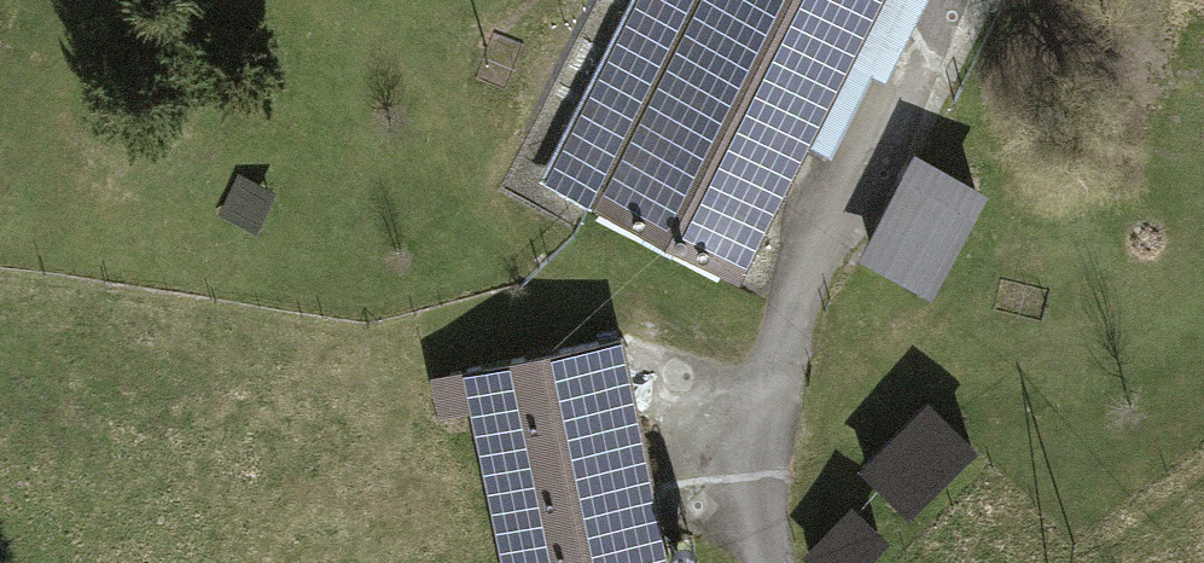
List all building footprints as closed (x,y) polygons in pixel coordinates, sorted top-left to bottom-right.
[(533,185),(595,216),(740,288),(807,155),(829,166),(870,84),(879,89),(924,0),(625,0),(608,35),(533,185)] [(908,171),(865,254),(922,283),(965,200),(908,171)] [(215,225),(250,242),(271,199),(236,182),(215,225)] [(497,562),(661,562),(612,345),(456,381),(497,562)] [(924,401),(860,472),(915,522),(979,451),(924,401)] [(800,552),(810,562),(868,562),(881,551),(843,511),(800,552)]
